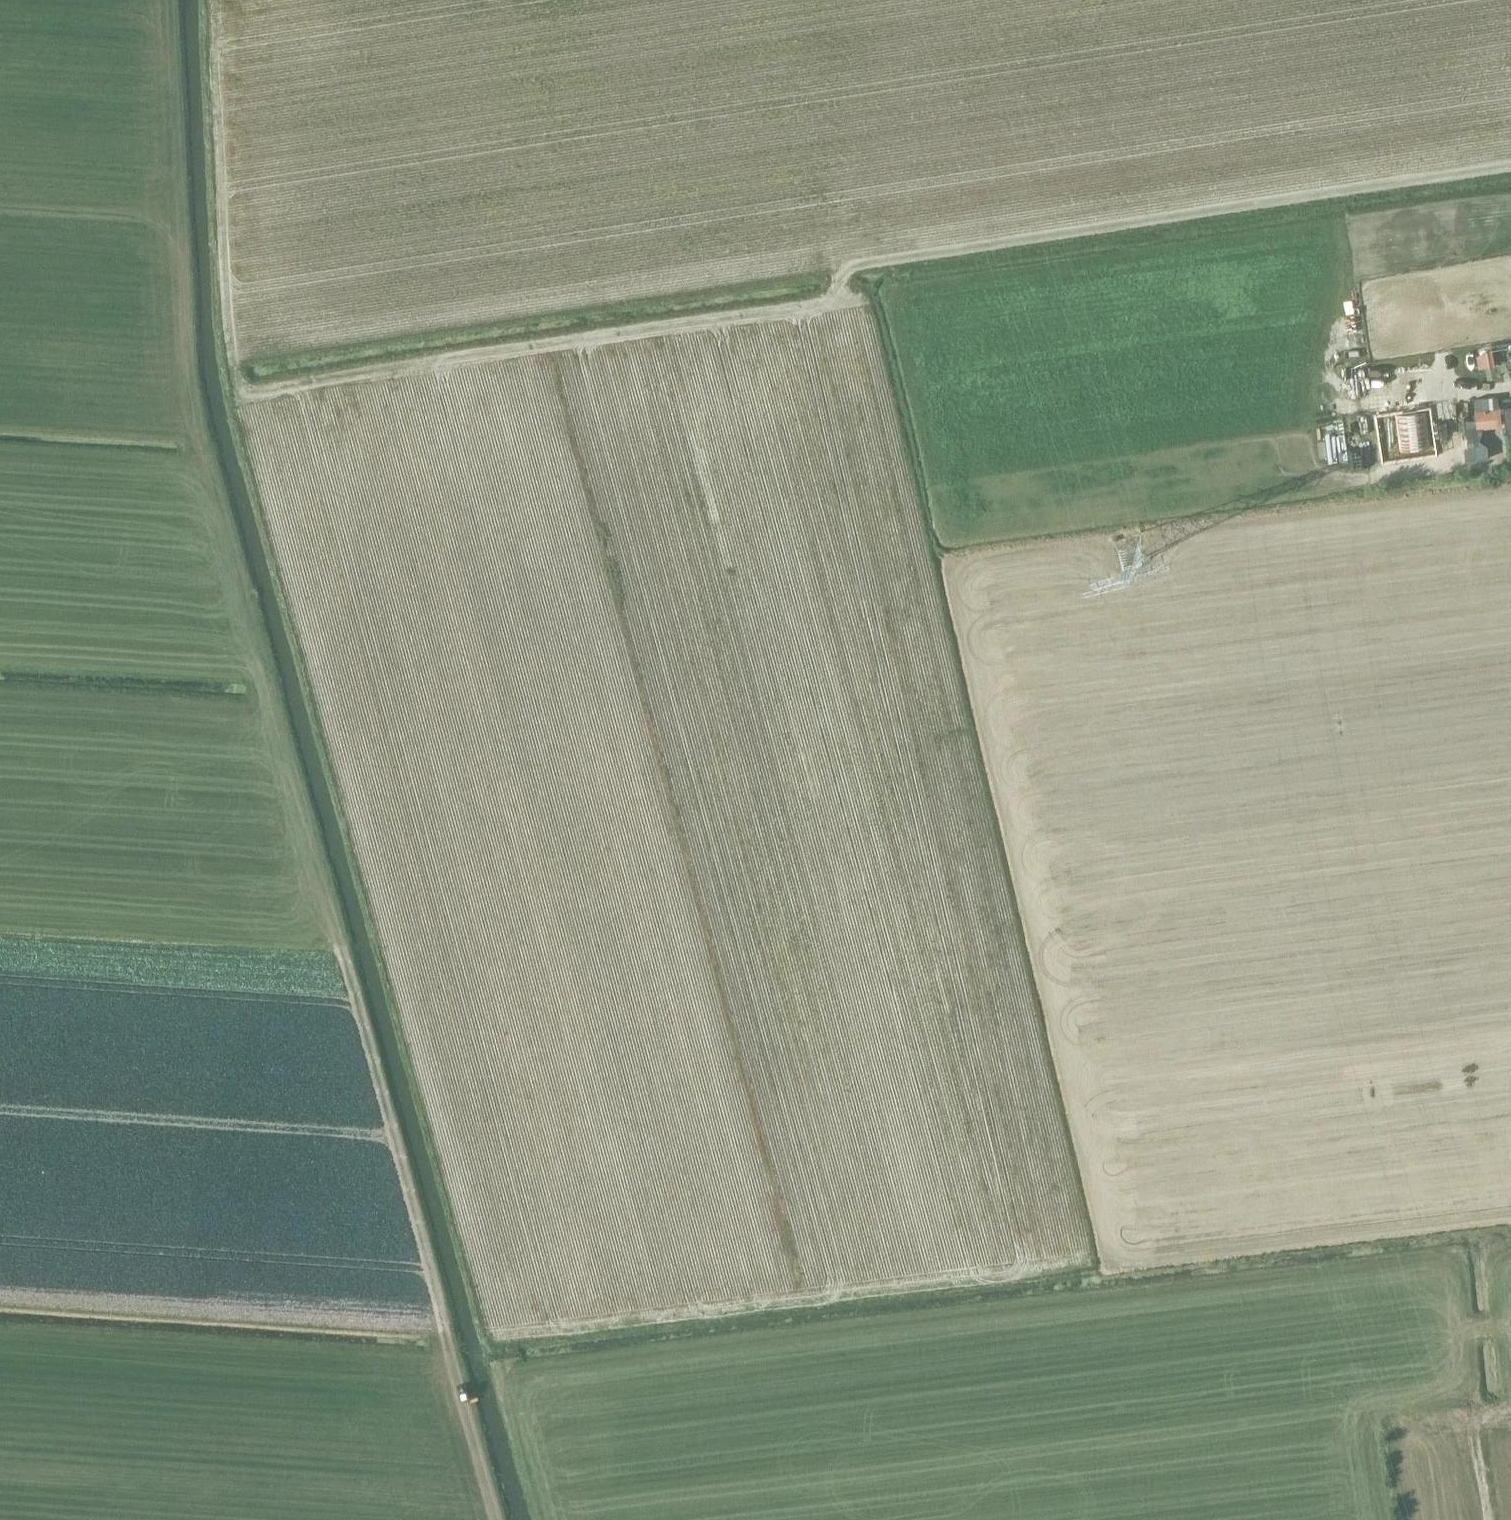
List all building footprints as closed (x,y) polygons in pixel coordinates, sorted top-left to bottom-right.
[(1478,355),(1480,366),(1493,364),(1491,349),(1478,355)] [(1468,426),(1470,449),(1481,448),(1480,438),(1483,431),(1483,428),(1507,425),(1507,432),(1510,432),(1510,399),(1504,400),(1505,407),(1500,407),(1500,406),(1498,406),(1497,395),(1473,398),(1476,425),(1468,426)] [(1430,406),(1375,414),(1382,462),(1437,454),(1430,406)] [(1437,436),(1447,435),(1446,423),(1435,424),(1437,436)]
